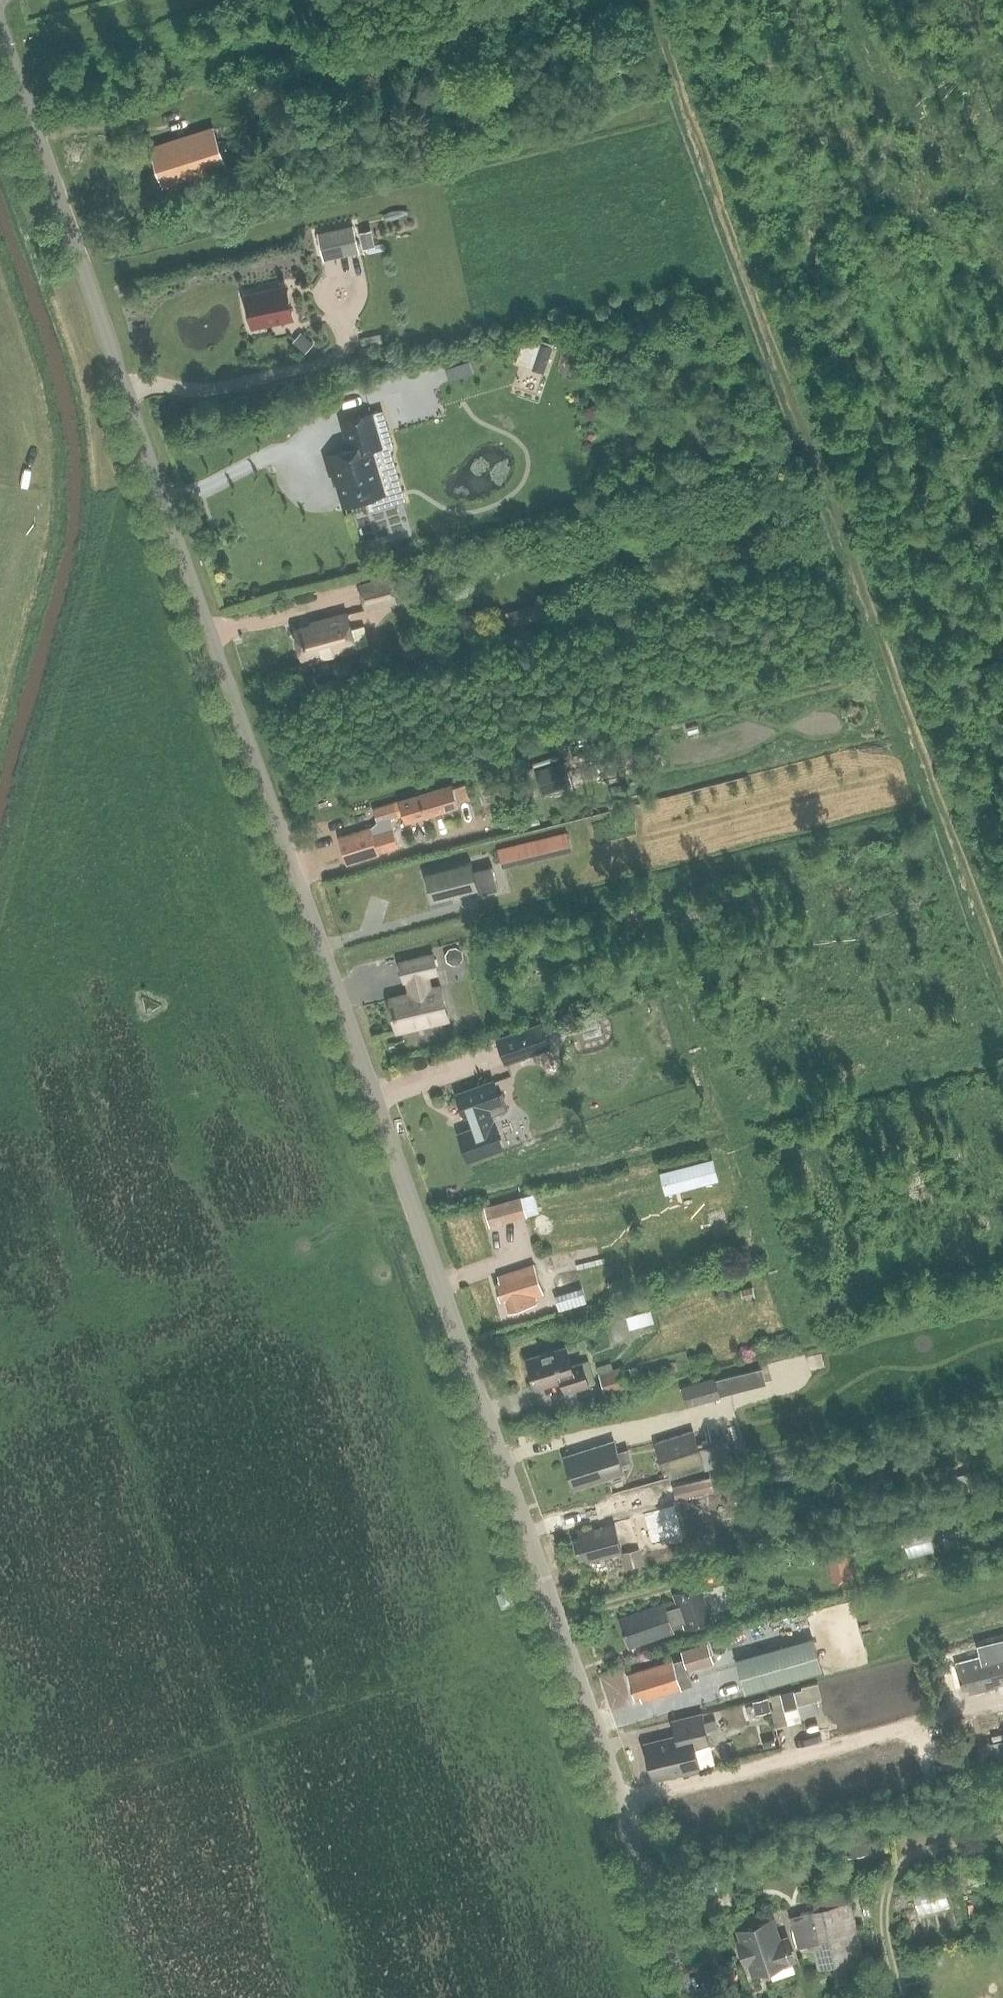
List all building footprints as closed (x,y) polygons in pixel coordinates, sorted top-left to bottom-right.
[(217,128),(152,149),(164,189),(230,168),(217,128)] [(317,232),(323,260),(359,252),(353,224),(317,232)] [(246,294),(251,322),(266,319),(266,323),(291,317),(285,286),(246,294)] [(298,347),(305,353),(314,343),(307,337),(298,347)] [(524,338),(516,364),(533,369),(541,344),(524,338)] [(554,347),(541,344),(533,369),(546,373),(554,347)] [(326,456),(331,474),(336,473),(345,505),(383,494),(370,450),(382,446),(372,413),(342,421),(350,448),(326,456)] [(391,576),(358,585),(365,610),(397,602),(391,576)] [(529,622),(549,617),(545,602),(525,607),(529,622)] [(304,662),(356,648),(347,613),(323,619),(323,622),(295,630),(304,662)] [(564,759),(536,766),(543,794),(571,786),(564,759)] [(470,798),(466,784),(453,788),(457,801),(470,798)] [(379,823),(386,821),(389,831),(372,836),(370,829),(339,838),(347,864),(378,855),(377,853),(400,846),(391,819),(403,815),(406,823),(459,807),(457,801),(453,788),(453,786),(375,810),(379,823)] [(389,831),(386,821),(379,823),(370,829),(372,836),(389,831)] [(549,857),(561,854),(556,835),(544,838),(549,857)] [(474,871),(472,862),(425,873),(426,879),(431,896),(432,901),(479,889),(474,871)] [(474,871),(479,889),(480,894),(499,890),(493,866),(474,871)] [(450,949),(446,955),(448,961),(453,965),(460,963),(464,958),(462,951),(456,947),(450,949)] [(427,975),(438,972),(434,955),(400,963),(404,981),(414,978),(417,992),(389,999),(397,1032),(449,1019),(441,986),(431,988),(427,975)] [(581,1027),(585,1039),(602,1035),(598,1022),(581,1027)] [(541,1024),(498,1039),(507,1063),(549,1048),(541,1024)] [(499,1100),(494,1087),(460,1100),(466,1115),(469,1114),(475,1130),(461,1135),(469,1159),(502,1147),(495,1128),(493,1128),(491,1122),(510,1115),(504,1098),(499,1100)] [(667,1192),(717,1179),(712,1160),(662,1173),(667,1192)] [(521,1197),(484,1207),(490,1227),(527,1216),(521,1197)] [(533,1295),(542,1292),(533,1265),(497,1277),(498,1282),(493,1284),(498,1300),(503,1298),(510,1318),(537,1308),(533,1295)] [(753,1287),(741,1290),(744,1300),(755,1297),(753,1287)] [(634,1315),(627,1317),(630,1329),(638,1327),(634,1315)] [(590,1384),(585,1368),(572,1372),(565,1349),(528,1360),(536,1388),(564,1380),(567,1391),(590,1384)] [(600,1367),(608,1394),(631,1387),(624,1366),(615,1369),(614,1363),(600,1367)] [(716,1377),(682,1386),(687,1407),(721,1397),(716,1377)] [(693,1430),(653,1443),(664,1475),(703,1462),(693,1430)] [(573,1489),(625,1472),(622,1464),(618,1452),(615,1442),(563,1458),(573,1489)] [(625,1450),(618,1452),(622,1464),(629,1462),(625,1450)] [(971,1473),(952,1476),(955,1494),(973,1492),(971,1473)] [(614,1520),(623,1553),(639,1549),(630,1516),(614,1520)] [(584,1562),(621,1553),(614,1525),(577,1535),(578,1539),(573,1540),(578,1559),(583,1558),(584,1562)] [(906,1534),(910,1555),(937,1549),(933,1529),(906,1534)] [(854,1576),(845,1537),(823,1542),(832,1581),(854,1576)] [(627,1569),(643,1564),(640,1552),(624,1556),(627,1569)] [(666,1611),(663,1603),(618,1619),(626,1641),(629,1640),(632,1646),(673,1632),(671,1625),(682,1621),(685,1628),(711,1619),(700,1585),(673,1594),(677,1607),(666,1611)] [(812,1612),(794,1617),(798,1628),(816,1623),(812,1612)] [(988,1657),(991,1656),(1002,1653),(1002,1639),(985,1643),(988,1657)] [(798,1642),(737,1659),(746,1692),(808,1675),(798,1642)] [(714,1663),(709,1643),(682,1651),(684,1659),(684,1658),(627,1674),(633,1696),(638,1695),(640,1701),(682,1689),(682,1688),(693,1684),(689,1670),(714,1663)] [(998,1687),(997,1682),(1002,1680),(1002,1666),(1002,1664),(993,1666),(991,1656),(988,1657),(957,1665),(963,1689),(969,1687),(970,1694),(998,1687)] [(753,1702),(756,1715),(771,1711),(768,1698),(753,1702)] [(642,1743),(651,1779),(698,1768),(694,1747),(708,1744),(701,1714),(671,1721),(675,1736),(642,1743)] [(717,1728),(716,1720),(704,1723),(706,1731),(717,1728)] [(763,1740),(765,1750),(777,1747),(775,1738),(763,1740)] [(847,1850),(872,1845),(868,1825),(843,1830),(847,1850)] [(808,1844),(798,1847),(805,1867),(815,1863),(808,1844)] [(921,1914),(953,1908),(949,1882),(916,1888),(921,1914)] [(864,1958),(851,1901),(806,1911),(819,1968),(864,1958)] [(745,1942),(741,1943),(747,1961),(751,1960),(755,1971),(793,1958),(786,1940),(779,1943),(772,1921),(741,1931),(742,1935),(745,1942)]
